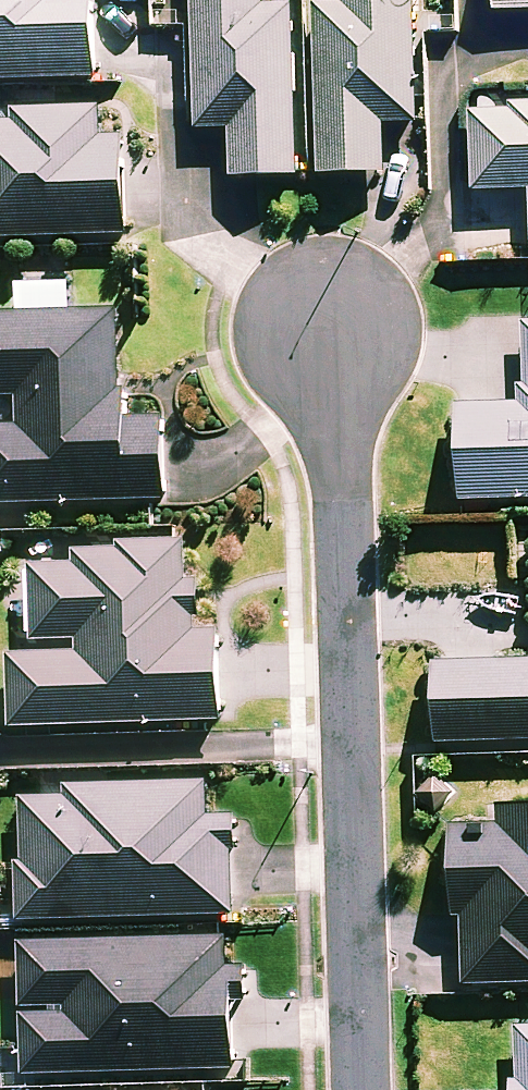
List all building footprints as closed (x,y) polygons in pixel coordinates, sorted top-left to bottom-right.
[(101,70),(100,0),(0,0),(0,73),(101,70)] [(202,119),(236,119),(238,167),(303,166),(299,0),(199,0),(202,119)] [(421,113),(419,0),(320,0),(323,164),(389,163),(388,114),(421,113)] [(104,100),(19,103),(19,113),(0,113),(0,230),(132,226),(128,131),(105,131),(104,100)] [(173,503),(168,408),(125,410),(120,300),(0,306),(0,388),(23,387),(24,418),(0,419),(0,512),(173,503)] [(461,490),(527,489),(527,316),(527,397),(460,398),(461,490)] [(80,552),(36,554),(38,633),(79,632),(79,646),(14,648),(16,720),(227,712),(224,623),(203,624),(201,572),(191,572),(189,537),(80,541),(80,552)] [(438,654),(439,733),(504,732),(527,731),(527,653),(438,654)] [(213,825),(212,776),(71,778),(71,786),(27,786),(28,911),(238,908),(237,825),(213,825)] [(508,797),(508,816),(454,818),(457,906),(464,905),(467,981),(527,978),(527,796),(508,797)] [(241,1061),(238,930),(28,935),(31,1066),(241,1061)] [(517,1021),(520,1089),(527,1089),(527,1020),(517,1021)] [(81,1081),(55,1081),(55,1089),(81,1089),(81,1081)]
